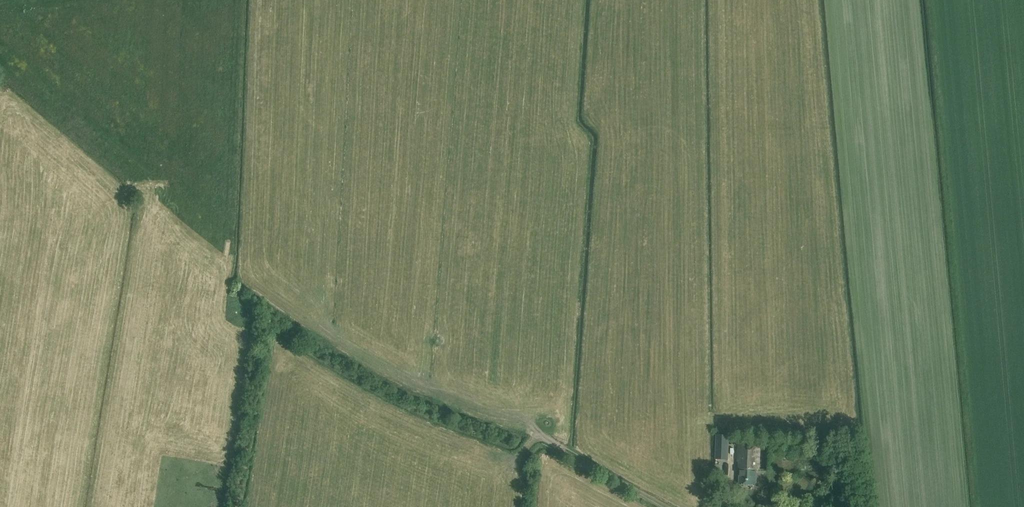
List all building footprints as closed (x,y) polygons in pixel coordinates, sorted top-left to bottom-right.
[(729,435),(717,434),(716,434),(715,449),(729,450),(729,435)] [(737,469),(740,469),(739,484),(756,485),(757,469),(760,469),(760,446),(738,445),(738,461),(739,461),(739,468),(737,468),(737,469)]
